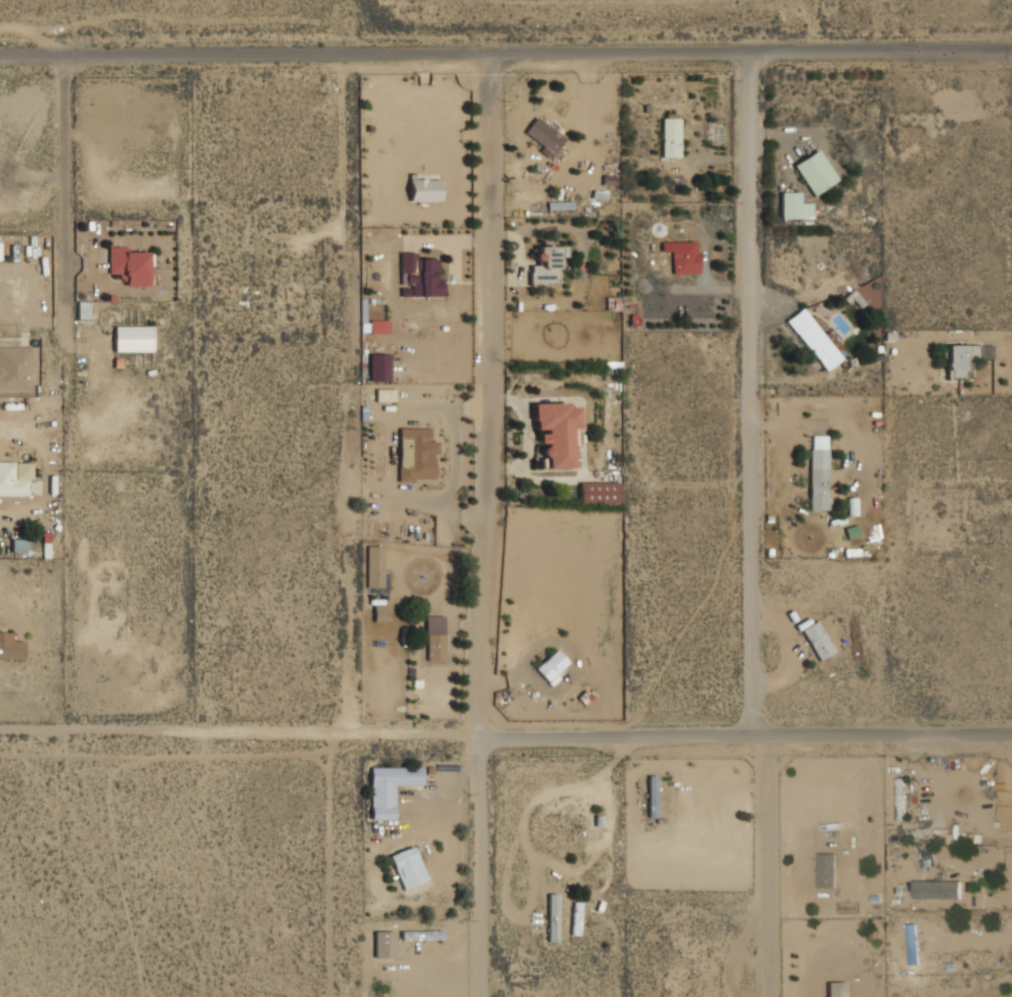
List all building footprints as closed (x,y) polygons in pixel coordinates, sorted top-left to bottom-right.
[(551,155),(562,139),(533,119),(522,134),(551,155)] [(677,119),(660,119),(660,158),(677,158),(677,119)] [(835,180),(815,150),(791,166),(811,196),(835,180)] [(437,202),(437,180),(406,180),(406,202),(437,202)] [(810,219),(810,203),(798,203),(798,193),(777,193),(777,219),(810,219)] [(695,275),(695,242),(658,242),(658,253),(669,253),(670,275),(695,275)] [(118,274),(118,285),(144,285),(145,248),(106,248),(106,274),(118,274)] [(554,257),(560,257),(560,248),(532,248),(532,266),(527,266),(527,284),(554,284),(554,257)] [(437,298),(436,259),(414,260),(414,253),(398,253),(399,287),(408,287),(408,298),(437,298)] [(783,320),(822,371),(839,358),(800,307),(783,320)] [(388,333),(388,319),(369,320),(370,334),(388,333)] [(149,326),(110,326),(110,351),(149,351),(149,326)] [(942,345),(942,377),(962,377),(962,358),(990,359),(990,345),(942,345)] [(27,392),(28,347),(0,347),(0,391),(27,392)] [(386,381),(386,353),(366,353),(366,381),(386,381)] [(374,402),(392,402),(392,390),(374,390),(374,402)] [(539,468),(569,468),(568,428),(574,428),(574,402),(529,404),(530,429),(538,429),(539,468)] [(396,429),(396,480),(433,480),(433,441),(426,441),(426,429),(396,429)] [(826,511),(826,436),(808,436),(808,511),(826,511)] [(12,480),(12,462),(0,462),(0,496),(23,496),(23,480),(12,480)] [(576,503),(616,503),(616,482),(576,482),(576,503)] [(846,516),(867,516),(867,503),(855,503),(855,499),(846,499),(846,516)] [(366,586),(380,586),(380,573),(366,573),(366,586)] [(373,622),(386,622),(386,604),(373,605),(373,622)] [(799,629),(816,660),(832,652),(815,620),(799,629)] [(21,642),(9,641),(10,633),(0,632),(0,659),(21,659),(21,642)] [(441,634),(424,634),(424,660),(441,660),(441,634)] [(532,669),(545,683),(566,663),(553,649),(532,669)] [(394,819),(393,785),(422,784),(422,766),(370,768),(371,819),(394,819)] [(656,775),(647,775),(648,817),(657,817),(656,775)] [(904,778),(895,778),(896,820),(905,820),(904,778)] [(403,890),(427,880),(413,845),(389,855),(403,890)] [(817,887),(835,887),(836,854),(818,853),(817,887)] [(959,899),(960,881),(912,880),(912,898),(959,899)] [(547,941),(557,942),(559,894),(548,893),(547,941)] [(580,935),(581,903),(572,903),(571,935),(580,935)] [(918,964),(916,924),(907,925),(908,965),(918,964)] [(441,930),(402,932),(402,939),(441,938),(441,930)] [(394,958),(395,931),(374,931),(374,958),(394,958)] [(845,981),(827,981),(827,996),(845,996),(845,981)]
